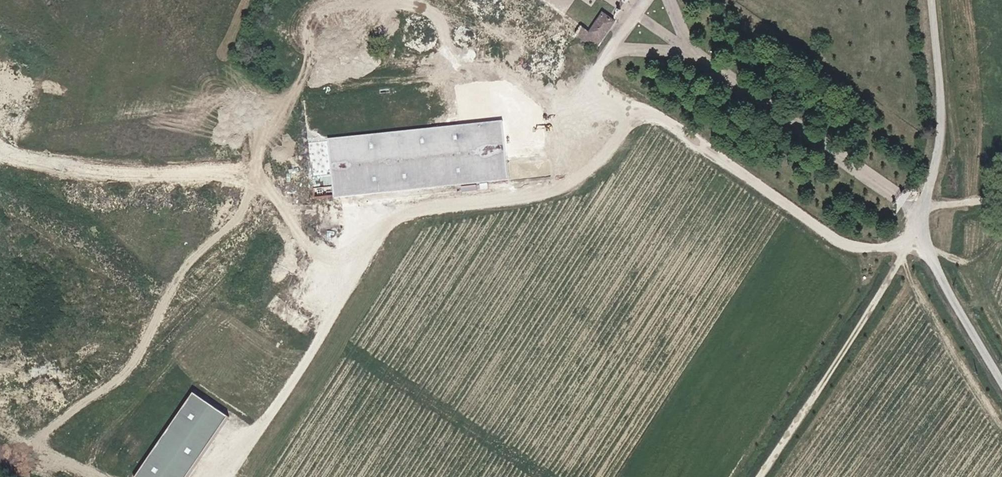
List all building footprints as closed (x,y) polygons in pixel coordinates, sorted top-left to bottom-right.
[(418,49),(440,16),(488,47),(551,88),(558,78),(566,64),(583,39),(589,31),(543,0),(431,0),(419,18),(417,21),(405,39),(418,49)] [(595,36),(609,45),(623,25),(609,15),(595,36)] [(604,52),(609,45),(595,36),(589,31),(583,39),(604,52)] [(415,53),(418,49),(405,39),(402,44),(415,53)] [(411,58),(415,53),(402,44),(398,49),(411,58)] [(465,81),(527,124),(551,88),(488,47),(465,81)] [(558,78),(568,84),(576,71),(566,64),(558,78)] [(515,143),(527,124),(465,81),(453,101),(471,114),(468,119),(488,133),(492,128),(515,143)] [(140,476),(188,476),(227,413),(192,392),(140,476)]
